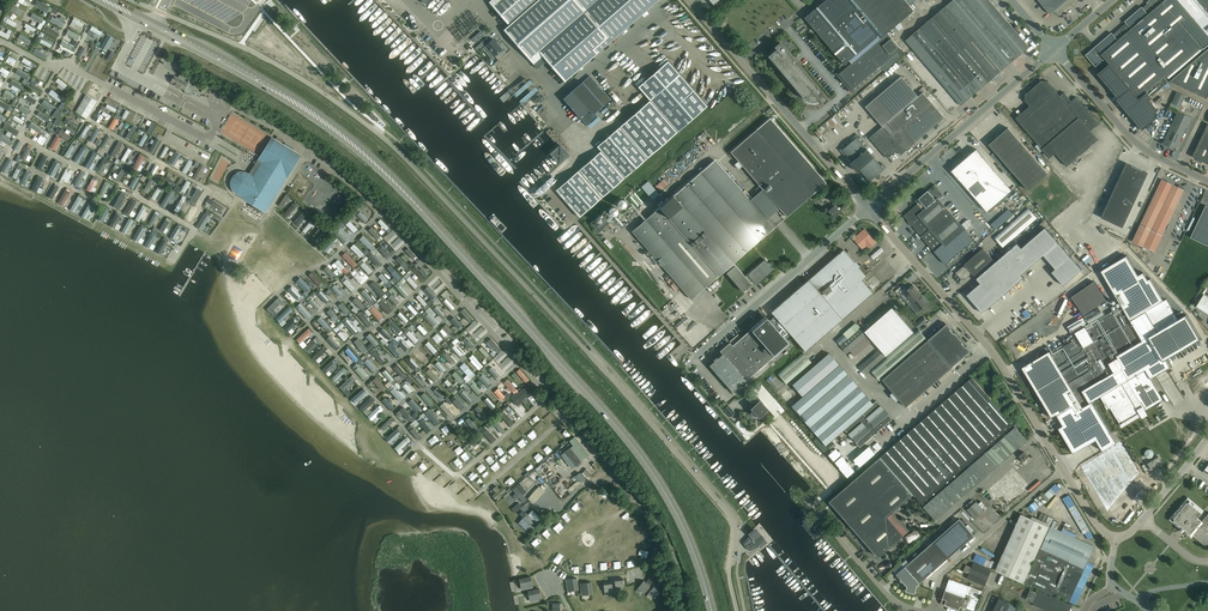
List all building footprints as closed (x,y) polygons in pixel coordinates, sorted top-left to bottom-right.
[(34,5),(47,12),(48,11),(50,12),(52,9),(50,8),(50,7),(37,0),(34,5)] [(448,1),(447,0),(430,0),(428,1),(436,10),(448,1)] [(509,24),(536,0),(500,0),(493,6),(509,24)] [(504,30),(537,68),(546,61),(565,82),(659,0),(538,0),(504,30)] [(901,49),(888,33),(914,10),(906,0),(826,0),(805,18),(834,52),(837,50),(838,52),(836,54),(845,64),(850,60),(853,62),(839,74),(853,90),(881,66),(884,71),(899,58),(895,54),(901,49)] [(1007,66),(1029,47),(989,0),(953,0),(905,41),(961,106),(1007,66)] [(1051,15),(1055,11),(1059,15),(1077,0),(1038,0),(1051,15)] [(1161,3),(1159,0),(1150,0),(1146,3),(1147,4),(1142,8),(1141,7),(1124,22),(1126,23),(1113,35),(1111,33),(1085,55),(1095,67),(1096,66),(1100,71),(1097,74),(1118,98),(1116,99),(1120,105),(1121,105),(1125,110),(1125,111),(1126,111),(1142,130),(1156,119),(1157,108),(1149,100),(1152,98),(1151,97),(1168,83),(1170,81),(1206,99),(1207,96),(1207,13),(1197,0),(1164,0),(1161,3)] [(1207,13),(1207,0),(1197,0),(1207,13)] [(13,5),(10,9),(21,15),(23,11),(17,8),(15,7),(13,5)] [(30,16),(44,24),(46,20),(32,12),(30,16)] [(17,23),(7,18),(5,21),(5,22),(15,27),(17,23)] [(74,18),(70,25),(74,27),(76,24),(76,23),(82,26),(84,23),(74,18)] [(35,28),(26,23),(24,26),(28,29),(27,31),(29,32),(30,30),(34,31),(35,28)] [(805,25),(798,27),(801,33),(807,30),(805,25)] [(56,38),(59,33),(47,27),(45,26),(43,30),(45,31),(45,32),(56,38)] [(102,32),(92,26),(90,29),(103,37),(104,33),(102,32)] [(0,31),(0,35),(8,39),(10,35),(1,30),(0,31)] [(68,30),(66,33),(64,36),(68,38),(69,35),(70,35),(69,37),(74,39),(75,38),(79,39),(80,36),(68,30)] [(481,32),(472,39),(475,42),(484,35),(481,32)] [(31,39),(20,34),(18,38),(29,44),(29,43),(31,45),(33,41),(31,40),(31,39)] [(53,46),(54,42),(43,37),(42,40),(53,46)] [(110,37),(103,49),(107,51),(115,39),(110,37)] [(494,56),(502,49),(493,39),(485,46),(494,56)] [(73,46),(62,40),(60,44),(71,50),(73,46)] [(805,99),(807,100),(809,101),(810,101),(810,103),(814,103),(814,102),(815,102),(817,101),(819,100),(823,104),(828,100),(780,42),(774,47),(776,49),(768,56),(805,99)] [(83,48),(78,56),(81,58),(86,50),(83,48)] [(46,55),(37,49),(35,53),(44,59),(46,55)] [(102,57),(99,55),(93,67),(96,69),(102,57)] [(31,62),(24,57),(22,61),(26,64),(25,65),(28,67),(29,65),(29,66),(31,62)] [(101,70),(111,75),(116,64),(107,59),(101,70)] [(556,190),(579,217),(707,106),(668,61),(638,87),(650,101),(597,146),(601,151),(556,190)] [(27,74),(18,69),(15,72),(22,76),(21,78),(23,79),(24,77),(25,78),(27,74)] [(48,81),(50,77),(42,73),(40,77),(48,81)] [(191,76),(187,82),(184,81),(186,78),(183,77),(179,74),(178,77),(174,75),(171,82),(184,89),(185,92),(188,93),(190,92),(196,81),(192,79),(194,77),(191,76)] [(519,93),(517,92),(531,79),(527,75),(510,91),(516,96),(519,93)] [(595,117),(593,115),(610,100),(590,76),(563,99),(580,118),(586,125),(595,117)] [(901,76),(866,107),(883,126),(888,122),(896,132),(892,136),(889,133),(885,136),(880,131),(879,129),(870,138),(888,158),(897,150),(901,155),(905,152),(905,151),(910,147),(945,118),(923,92),(918,96),(915,92),(901,76)] [(67,85),(58,78),(55,81),(65,88),(67,85)] [(12,79),(9,83),(21,89),(23,90),(25,87),(23,86),(23,85),(12,79)] [(1019,123),(1032,137),(1030,139),(1035,144),(1037,143),(1045,152),(1043,154),(1048,159),(1050,158),(1055,153),(1067,166),(1097,140),(1090,131),(1099,124),(1076,97),(1071,101),(1064,92),(1060,96),(1048,83),(1048,81),(1040,81),(1040,82),(1027,93),(1038,107),(1019,123)] [(41,93),(42,89),(32,83),(32,84),(30,82),(28,85),(30,87),(41,93)] [(48,93),(59,101),(60,101),(61,99),(63,97),(52,89),(51,90),(50,90),(49,92),(48,93)] [(6,90),(4,93),(8,95),(7,97),(10,99),(13,94),(6,90)] [(1176,92),(1172,103),(1180,107),(1185,96),(1176,92)] [(37,100),(28,95),(26,99),(35,104),(37,100)] [(93,102),(86,98),(88,96),(86,95),(76,112),(87,118),(97,101),(95,100),(93,102)] [(55,107),(45,99),(41,104),(52,111),(55,107)] [(0,100),(0,106),(8,110),(10,106),(0,100)] [(117,109),(107,104),(106,107),(115,112),(117,109)] [(30,111),(21,106),(19,109),(28,114),(30,111)] [(57,120),(54,118),(53,118),(41,110),(39,113),(51,121),(52,120),(55,122),(57,120)] [(111,116),(103,111),(101,114),(106,117),(105,119),(108,120),(109,118),(109,119),(111,116)] [(1178,111),(1170,128),(1162,144),(1176,150),(1191,118),(1178,111)] [(371,114),(370,114),(376,121),(377,121),(376,121),(378,119),(379,119),(372,112),(372,113),(371,114)] [(140,123),(143,116),(136,113),(133,119),(140,123)] [(24,121),(15,115),(12,119),(22,124),(24,121)] [(76,129),(79,125),(69,119),(67,118),(64,121),(67,122),(67,123),(76,129)] [(119,120),(114,118),(109,127),(113,129),(119,120)] [(826,182),(770,118),(731,152),(787,217),(826,182)] [(839,123),(842,126),(847,122),(844,118),(839,123)] [(8,119),(3,127),(5,129),(8,124),(9,125),(11,121),(8,119)] [(47,126),(36,119),(34,122),(44,129),(47,126)] [(156,123),(152,121),(147,132),(151,134),(156,123)] [(160,122),(157,128),(166,132),(168,126),(160,122)] [(82,133),(85,135),(91,125),(89,123),(82,133)] [(17,135),(19,131),(9,125),(8,124),(5,129),(17,135)] [(1207,124),(1191,157),(1207,165),(1207,124)] [(126,137),(130,140),(137,127),(134,125),(133,127),(132,126),(126,137)] [(38,133),(29,127),(27,130),(36,136),(38,133)] [(96,130),(91,137),(90,140),(93,142),(100,132),(99,132),(101,129),(97,127),(96,130)] [(69,140),(71,136),(64,131),(65,130),(61,128),(60,130),(57,128),(55,131),(58,133),(69,140)] [(1029,191),(1048,174),(1008,128),(989,145),(1029,191)] [(180,133),(177,139),(183,142),(187,136),(180,133)] [(111,137),(108,134),(100,147),(104,149),(111,137)] [(142,146),(148,136),(144,134),(138,144),(142,146)] [(57,135),(50,147),(55,150),(61,138),(57,135)] [(11,141),(3,136),(1,140),(9,145),(11,141)] [(161,140),(156,137),(149,151),(154,153),(161,140)] [(885,167),(882,163),(880,165),(874,158),(875,157),(867,149),(857,138),(843,150),(853,162),(851,163),(858,172),(860,170),(870,181),(875,177),(877,178),(877,177),(878,178),(880,176),(879,176),(880,175),(879,174),(884,169),(883,168),(885,167)] [(19,140),(14,149),(18,151),(23,142),(19,140)] [(119,140),(111,154),(115,157),(119,151),(120,149),(122,145),(122,144),(123,143),(119,140)] [(232,177),(232,178),(232,179),(231,180),(231,181),(231,182),(231,184),(231,185),(231,186),(232,188),(232,189),(233,190),(234,191),(235,192),(236,193),(238,194),(239,194),(247,199),(250,201),(260,207),(265,200),(272,188),(274,189),(275,188),(279,190),(301,155),(275,140),(272,145),(267,153),(264,151),(253,169),(252,168),(250,171),(251,171),(250,174),(248,173),(247,173),(246,172),(245,172),(244,172),(243,172),(241,172),(240,172),(239,172),(238,173),(237,173),(236,173),(235,174),(234,175),(233,176),(232,177)] [(569,149),(563,142),(560,145),(566,152),(569,149)] [(21,158),(25,161),(32,148),(31,148),(32,146),(29,144),(28,146),(27,146),(21,158)] [(75,147),(71,145),(64,155),(68,158),(75,147)] [(567,156),(569,155),(560,145),(558,146),(550,153),(559,163),(565,158),(567,156)] [(166,146),(161,155),(164,157),(169,147),(166,146)] [(80,160),(86,150),(81,147),(74,160),(78,163),(80,160)] [(132,150),(128,148),(121,159),(125,161),(132,150)] [(977,149),(964,160),(952,170),(951,171),(960,180),(987,212),(1012,190),(985,159),(985,158),(977,149)] [(180,154),(176,151),(171,161),(175,163),(180,154)] [(43,156),(38,167),(42,169),(47,158),(48,156),(44,154),(43,156)] [(132,168),(137,170),(144,157),(140,154),(132,168)] [(95,157),(91,155),(85,164),(89,167),(95,157)] [(13,160),(9,158),(1,171),(6,173),(13,160)] [(223,177),(231,160),(227,158),(225,162),(223,161),(216,174),(223,177)] [(565,168),(573,161),(570,158),(563,166),(565,168)] [(189,159),(182,171),(186,174),(193,162),(189,159)] [(96,171),(101,174),(107,163),(103,160),(96,171)] [(756,285),(760,282),(774,270),(765,259),(745,277),(735,265),(734,266),(732,264),(773,228),(714,160),(673,196),(632,231),(692,299),(725,270),(727,272),(726,273),(743,292),(751,284),(750,283),(752,281),(756,285)] [(50,174),(58,177),(59,172),(56,172),(59,164),(54,162),(50,174)] [(1126,163),(1101,217),(1123,227),(1148,173),(1126,163)] [(150,174),(152,174),(153,175),(159,166),(155,164),(151,173),(150,174)] [(67,166),(63,178),(72,182),(77,169),(67,166)] [(20,175),(22,171),(17,168),(12,177),(16,179),(18,174),(20,175)] [(126,171),(122,168),(116,179),(120,181),(126,171)] [(204,179),(209,169),(205,168),(200,177),(204,179)] [(552,179),(558,173),(555,169),(548,175),(552,179)] [(886,181),(892,175),(886,169),(880,176),(886,181)] [(21,183),(25,185),(31,173),(31,172),(27,170),(27,171),(21,183)] [(77,187),(80,180),(81,178),(83,174),(84,172),(81,170),(80,172),(79,172),(73,185),(77,187)] [(31,190),(36,192),(37,192),(39,187),(43,179),(42,179),(43,177),(39,175),(38,177),(37,176),(31,190)] [(163,178),(162,181),(167,184),(168,181),(172,184),(174,181),(170,178),(170,177),(167,175),(165,179),(163,178)] [(135,176),(129,186),(134,189),(140,178),(135,176)] [(144,189),(147,192),(150,188),(152,184),(153,185),(154,184),(155,183),(153,182),(154,180),(150,178),(144,189)] [(87,189),(91,191),(96,181),(92,179),(87,189)] [(180,192),(184,195),(191,182),(187,180),(180,192)] [(1154,251),(1183,190),(1162,180),(1133,241),(1154,251)] [(648,181),(641,187),(649,196),(656,190),(648,181)] [(99,195),(103,197),(110,184),(106,182),(99,195)] [(919,202),(904,216),(908,221),(909,221),(911,224),(910,224),(911,224),(912,226),(922,236),(921,236),(946,264),(974,239),(938,198),(942,194),(934,185),(917,200),(919,202)] [(51,199),(57,188),(53,186),(47,196),(51,199)] [(155,200),(162,188),(158,186),(151,198),(155,200)] [(71,189),(67,187),(66,189),(58,202),(63,205),(70,192),(71,189)] [(614,196),(621,209),(623,208),(627,215),(633,212),(622,191),(614,196)] [(117,205),(122,207),(127,194),(122,192),(117,205)] [(161,204),(165,206),(167,202),(169,200),(170,198),(172,195),(168,193),(161,204)] [(287,193),(279,205),(282,208),(290,196),(287,193)] [(75,212),(79,204),(82,206),(83,203),(81,202),(83,198),(78,195),(70,209),(70,210),(74,213),(75,212)] [(221,210),(223,207),(209,197),(207,201),(221,210)] [(813,206),(817,203),(821,200),(818,197),(811,203),(813,206)] [(124,212),(129,215),(136,203),(137,201),(133,198),(132,200),(131,200),(124,212)] [(612,200),(606,203),(612,214),(615,212),(613,208),(616,206),(612,200)] [(295,201),(283,214),(287,217),(297,207),(296,206),(298,204),(295,201)] [(88,204),(88,205),(82,216),(86,218),(90,212),(93,213),(94,211),(92,209),(94,205),(89,202),(88,204)] [(840,208),(842,210),(843,210),(837,203),(827,211),(833,218),(840,212),(838,210),(840,208)] [(106,205),(98,219),(103,222),(111,207),(106,205)] [(135,219),(140,222),(142,219),(141,218),(147,207),(143,205),(135,219)] [(195,207),(190,216),(194,218),(199,209),(201,207),(197,205),(195,207)] [(1206,205),(1190,237),(1207,246),(1207,206),(1206,205)] [(298,225),(305,217),(310,221),(313,217),(304,209),(294,221),(298,225)] [(1003,248),(1037,218),(1028,209),(994,238),(1003,248)] [(364,222),(366,219),(362,215),(363,214),(361,211),(360,213),(359,212),(357,210),(354,212),(357,215),(364,222)] [(122,214),(118,212),(110,225),(115,228),(119,220),(121,221),(122,218),(120,217),(121,216),(122,214)] [(155,213),(148,224),(152,226),(159,215),(158,215),(155,213)] [(196,226),(200,228),(202,228),(203,225),(203,224),(206,220),(207,220),(209,216),(204,213),(196,226)] [(134,220),(129,217),(121,231),(126,234),(134,220)] [(167,217),(159,230),(163,232),(166,228),(170,222),(169,221),(170,219),(167,217)] [(389,228),(380,219),(378,222),(382,225),(383,227),(386,230),(389,228)] [(590,223),(598,233),(609,223),(606,219),(598,225),(594,220),(590,223)] [(302,230),(305,233),(313,224),(310,221),(302,230)] [(349,221),(346,224),(354,232),(357,229),(349,221)] [(134,237),(137,239),(145,226),(141,224),(134,237)] [(177,225),(170,237),(174,240),(181,228),(182,226),(178,224),(177,226),(177,225)] [(311,238),(315,241),(325,229),(326,227),(323,224),(311,238)] [(379,235),(372,227),(369,230),(377,237),(379,235)] [(980,283),(967,295),(980,310),(979,310),(980,310),(983,313),(985,311),(1023,277),(1021,275),(1044,255),(1055,269),(1052,272),(1064,285),(1082,270),(1045,227),(1022,248),(1021,248),(1018,244),(1017,243),(976,278),(980,283)] [(854,240),(862,248),(866,245),(869,249),(876,242),(872,237),(866,230),(854,240)] [(152,234),(145,246),(149,248),(156,236),(157,233),(153,231),(152,234)] [(343,242),(346,239),(343,235),(345,233),(343,232),(341,233),(340,232),(337,235),(343,242)] [(127,246),(129,241),(114,233),(112,238),(127,246)] [(372,244),(364,235),(361,238),(365,242),(369,246),(372,244)] [(394,248),(398,245),(390,236),(385,239),(394,248)] [(163,240),(156,252),(161,254),(168,242),(169,239),(165,237),(163,240)] [(322,247),(325,250),(335,239),(331,237),(322,247)] [(606,239),(604,241),(610,249),(613,246),(606,239)] [(364,253),(355,244),(352,247),(361,256),(364,253)] [(389,255),(382,247),(378,250),(386,258),(389,255)] [(416,256),(408,248),(405,250),(412,259),(416,256)] [(983,248),(964,265),(965,266),(963,267),(956,273),(963,281),(970,275),(972,273),(976,278),(995,262),(983,248)] [(858,267),(843,250),(771,312),(805,352),(873,293),(861,280),(866,276),(865,275),(871,270),(869,268),(866,270),(861,265),(858,267)] [(354,268),(357,264),(346,252),(342,255),(354,268)] [(372,253),(369,256),(378,266),(378,265),(379,266),(381,264),(380,263),(381,263),(372,253)] [(408,266),(398,256),(395,259),(405,269),(408,266)] [(1110,408),(1120,425),(1140,413),(1139,413),(1144,409),(1145,410),(1163,399),(1151,379),(1170,367),(1165,359),(1200,339),(1186,314),(1178,319),(1166,299),(1164,301),(1150,278),(1148,279),(1137,261),(1132,264),(1127,256),(1101,271),(1121,306),(1075,333),(1076,336),(1022,368),(1045,406),(1044,408),(1043,408),(1044,409),(1045,410),(1045,411),(1045,410),(1047,410),(1052,418),(1057,415),(1063,425),(1058,428),(1073,453),(1096,440),(1103,451),(1117,443),(1092,402),(1100,397),(1105,405),(1104,405),(1107,410),(1110,408)] [(334,262),(331,265),(335,269),(337,268),(340,271),(341,270),(346,274),(349,271),(344,267),(344,266),(338,260),(334,263),(334,262)] [(360,265),(369,274),(372,271),(364,262),(360,265)] [(390,265),(387,268),(398,280),(401,277),(390,265)] [(332,278),(335,275),(327,266),(324,269),(332,278)] [(427,277),(426,276),(428,275),(425,272),(424,274),(421,271),(422,270),(420,269),(419,270),(417,267),(417,268),(415,266),(412,269),(414,270),(414,271),(423,280),(427,277)] [(320,288),(324,284),(312,272),(310,273),(309,275),(320,288)] [(363,280),(357,273),(354,276),(360,283),(363,280)] [(381,273),(378,276),(382,281),(381,282),(382,284),(384,282),(385,284),(388,287),(392,284),(381,273)] [(415,288),(417,286),(406,274),(403,276),(415,288)] [(311,288),(300,277),(296,282),(306,292),(311,288)] [(343,282),(351,291),(355,287),(347,279),(343,282)] [(437,279),(433,282),(443,293),(447,290),(437,279)] [(707,288),(710,291),(716,285),(719,282),(717,279),(707,288)] [(384,293),(373,281),(370,284),(380,296),(384,293)] [(1093,281),(1071,297),(1084,315),(1106,300),(1093,281)] [(408,294),(398,283),(395,286),(405,297),(408,294)] [(339,296),(342,293),(336,287),(337,286),(336,284),(334,285),(334,284),(331,286),(339,296)] [(913,285),(907,290),(903,285),(895,291),(892,294),(895,297),(898,294),(900,296),(902,294),(903,294),(904,294),(912,302),(920,295),(913,286),(914,286),(913,285)] [(302,297),(291,286),(287,290),(298,301),(299,300),(301,303),(304,299),(302,297)] [(434,295),(427,287),(424,290),(428,294),(430,296),(431,298),(434,295)] [(325,303),(328,301),(321,292),(320,293),(319,291),(318,289),(315,291),(318,295),(325,303)] [(364,289),(361,293),(366,299),(365,300),(367,302),(369,301),(370,302),(373,299),(364,289)] [(396,305),(399,302),(395,297),(397,296),(395,294),(394,296),(390,292),(389,290),(386,293),(387,295),(396,305)] [(426,310),(428,307),(429,306),(419,294),(416,297),(421,303),(423,304),(424,306),(423,307),(426,310)] [(928,303),(920,295),(912,302),(919,311),(918,311),(919,312),(929,303),(928,303)] [(1204,295),(1196,306),(1207,314),(1207,298),(1204,295)] [(317,311),(321,307),(310,296),(306,299),(308,301),(317,311)] [(279,297),(266,309),(270,313),(283,301),(279,297)] [(365,306),(355,297),(352,301),(362,309),(365,306)] [(1006,339),(1015,354),(1078,314),(1069,299),(1006,339)] [(379,304),(388,314),(392,310),(383,300),(382,301),(379,303),(379,304)] [(453,308),(445,300),(443,303),(450,310),(453,308)] [(350,312),(342,302),(338,305),(343,311),(345,313),(347,315),(350,312)] [(420,315),(410,304),(407,306),(412,311),(414,313),(417,317),(420,315)] [(311,316),(302,305),(301,306),(298,308),(298,309),(307,319),(311,316)] [(379,321),(383,317),(372,305),(368,308),(370,309),(369,309),(379,321)] [(437,305),(433,309),(441,318),(445,314),(437,305)] [(669,319),(674,314),(664,305),(659,310),(669,319)] [(276,319),(280,323),(292,311),(289,307),(276,319)] [(472,318),(463,308),(460,311),(469,321),(471,323),(474,320),(472,319),(472,318)] [(865,332),(887,356),(914,332),(893,308),(865,332)] [(330,309),(327,312),(336,321),(339,318),(338,317),(330,309)] [(368,326),(371,324),(362,312),(359,312),(357,314),(360,316),(368,326)] [(406,323),(408,320),(400,312),(397,314),(406,323)] [(284,327),(288,332),(294,326),(297,323),(300,320),(297,315),(284,327)] [(432,325),(435,323),(431,319),(433,318),(430,315),(426,318),(432,325)] [(324,327),(328,332),(331,329),(320,317),(317,320),(323,326),(324,327)] [(460,330),(463,327),(454,317),(451,320),(460,330)] [(732,392),(754,373),(788,344),(765,317),(709,366),(732,392)] [(401,330),(391,320),(390,321),(390,320),(388,322),(388,323),(390,325),(388,326),(390,328),(391,326),(396,332),(398,334),(399,335),(402,332),(401,331),(401,330)] [(920,320),(915,325),(918,328),(924,323),(920,320)] [(357,331),(348,321),(345,323),(354,333),(357,331)] [(424,335),(427,332),(422,327),(424,325),(422,324),(421,325),(420,324),(417,327),(424,335)] [(445,324),(442,328),(447,334),(449,336),(453,340),(456,337),(454,334),(445,324)] [(883,379),(906,407),(952,367),(971,351),(967,346),(966,347),(962,343),(963,342),(955,333),(954,333),(950,329),(951,328),(947,324),(946,324),(929,340),(883,379)] [(309,328),(296,339),(300,343),(312,332),(309,328)] [(388,340),(391,336),(383,328),(379,331),(388,340)] [(415,343),(418,340),(413,334),(414,333),(412,331),(411,332),(407,328),(404,331),(415,343)] [(867,336),(861,328),(841,346),(847,353),(867,336)] [(477,340),(480,338),(472,329),(469,331),(477,340)] [(880,381),(928,339),(919,329),(872,371),(880,381)] [(337,333),(344,341),(347,338),(343,334),(342,332),(340,331),(337,333)] [(432,336),(437,342),(442,337),(437,331),(432,336)] [(379,343),(370,333),(366,337),(375,347),(379,343)] [(335,348),(338,345),(328,334),(325,337),(335,348)] [(840,345),(848,339),(844,334),(836,341),(840,345)] [(464,338),(462,340),(469,348),(472,346),(467,341),(468,339),(466,337),(465,338),(464,338)] [(358,338),(354,341),(357,345),(356,346),(360,351),(361,351),(362,353),(363,352),(365,354),(368,351),(358,338)] [(410,348),(402,338),(401,339),(398,342),(407,351),(410,348)] [(491,338),(488,341),(492,346),(491,348),(493,350),(495,349),(497,352),(501,349),(491,338)] [(315,345),(317,343),(313,340),(305,348),(306,350),(308,351),(313,346),(315,345)] [(428,341),(425,344),(436,356),(439,353),(428,341)] [(397,357),(400,354),(395,349),(396,348),(394,344),(392,346),(392,345),(389,348),(397,357)] [(328,348),(325,345),(312,357),(316,360),(319,357),(321,355),(323,353),(326,351),(326,350),(328,348)] [(490,356),(481,346),(479,349),(486,357),(489,359),(491,357),(490,356)] [(345,350),(348,354),(351,357),(355,362),(359,359),(348,348),(345,350)] [(381,364),(384,361),(379,355),(381,354),(378,351),(377,352),(373,349),(370,351),(381,364)] [(859,367),(866,374),(886,357),(879,349),(859,367)] [(452,364),(455,361),(445,350),(441,353),(452,364)] [(419,351),(417,353),(421,357),(420,358),(422,361),(423,360),(424,360),(426,358),(419,351)] [(816,352),(809,357),(811,360),(818,355),(816,352)] [(811,362),(803,353),(778,375),(786,384),(811,362)] [(838,364),(829,353),(792,385),(802,396),(838,364)] [(473,355),(469,358),(473,361),(472,362),(473,363),(473,362),(478,367),(481,364),(473,355)] [(372,371),(376,367),(370,361),(369,360),(368,358),(367,358),(366,356),(362,359),(372,371)] [(410,356),(406,360),(415,371),(416,370),(417,372),(422,370),(419,367),(420,367),(410,356)] [(510,363),(506,358),(504,359),(501,356),(496,360),(503,369),(510,363)] [(326,373),(332,367),(335,365),(336,363),(335,362),(338,359),(336,357),(333,360),(333,359),(323,369),(326,373)] [(443,373),(446,370),(438,361),(435,364),(443,373)] [(460,366),(467,373),(472,378),(475,375),(464,362),(460,366)] [(397,364),(393,368),(402,378),(403,379),(407,376),(406,375),(406,374),(397,364)] [(495,377),(498,375),(493,370),(495,368),(492,365),(491,367),(490,366),(488,369),(495,377)] [(887,414),(881,407),(876,401),(873,404),(839,365),(791,407),(826,446),(844,429),(849,435),(855,442),(860,447),(892,419),(887,414)] [(363,379),(367,376),(358,366),(355,369),(363,379)] [(336,381),(347,371),(344,367),(332,378),(336,381)] [(438,377),(430,368),(426,371),(434,381),(438,377)] [(394,380),(386,369),(382,372),(391,383),(391,382),(392,384),(396,381),(394,380)] [(526,382),(529,380),(519,369),(516,372),(526,382)] [(455,371),(452,374),(456,379),(455,379),(457,382),(458,381),(460,383),(464,380),(455,371)] [(515,380),(519,375),(514,371),(510,375),(515,380)] [(343,391),(350,384),(353,382),(356,379),(352,375),(340,387),(343,391)] [(422,378),(419,375),(415,378),(423,387),(426,384),(421,379),(422,378)] [(483,375),(479,378),(487,386),(490,383),(483,375)] [(387,388),(376,377),(372,380),(382,390),(384,391),(387,388)] [(1017,422),(1013,425),(1011,422),(1010,423),(991,401),(992,401),(972,378),(830,502),(879,558),(902,538),(886,519),(913,495),(935,520),(1027,440),(1016,428),(1019,426),(1020,427),(1020,426),(1017,422)] [(447,379),(444,382),(448,386),(447,388),(449,389),(452,393),(453,391),(456,389),(454,387),(447,379)] [(478,394),(482,391),(471,379),(468,383),(478,394)] [(507,380),(504,383),(508,387),(506,389),(508,390),(509,389),(513,392),(516,390),(516,389),(514,388),(515,387),(514,387),(507,380)] [(404,381),(401,384),(409,393),(412,390),(408,386),(409,384),(406,381),(405,382),(404,381)] [(533,391),(528,385),(517,394),(516,393),(510,398),(517,406),(523,401),(522,400),(533,391)] [(352,398),(355,401),(367,391),(364,387),(352,398)] [(403,397),(394,387),(390,391),(399,401),(403,397)] [(501,400),(505,396),(498,388),(494,392),(501,400)] [(469,402),(472,399),(468,394),(469,393),(467,391),(466,392),(464,390),(461,393),(469,402)] [(424,393),(421,396),(429,406),(433,403),(424,393)] [(359,408),(363,412),(371,405),(372,403),(374,401),(375,400),(372,396),(371,398),(370,397),(359,408)] [(456,396),(452,400),(460,409),(464,406),(456,396)] [(391,410),(394,407),(390,402),(392,401),(389,397),(387,399),(385,397),(382,400),(391,410)] [(495,406),(487,397),(484,400),(492,409),(495,406)] [(421,409),(412,398),(410,400),(419,411),(421,409)] [(757,401),(750,400),(749,409),(751,409),(751,412),(755,417),(758,417),(758,419),(767,419),(767,412),(765,411),(767,409),(760,401),(758,403),(757,401)] [(449,417),(453,413),(443,403),(440,406),(449,417)] [(368,416),(372,420),(382,410),(383,408),(380,405),(378,406),(368,416)] [(485,415),(478,405),(474,408),(482,417),(485,415)] [(403,407),(399,410),(408,421),(412,417),(403,407)] [(515,410),(519,416),(524,413),(520,407),(515,410)] [(436,424),(439,422),(434,416),(436,414),(433,412),(432,413),(429,409),(426,412),(436,424)] [(503,411),(501,412),(499,414),(502,416),(502,417),(510,426),(514,423),(506,413),(506,414),(503,411)] [(389,419),(380,427),(383,431),(392,422),(394,420),(391,417),(389,419)] [(417,420),(427,432),(431,429),(420,417),(417,420)] [(469,417),(465,420),(476,433),(479,430),(477,427),(469,417)] [(505,431),(497,422),(494,425),(502,434),(505,431)] [(418,440),(422,437),(413,427),(413,428),(411,425),(408,428),(410,430),(418,440)] [(485,427),(481,430),(483,432),(492,442),(496,439),(486,429),(485,427)] [(396,429),(386,439),(390,443),(400,434),(399,432),(400,431),(398,429),(397,430),(396,429)] [(481,433),(470,443),(474,447),(484,436),(481,433)] [(406,437),(394,448),(398,452),(410,441),(406,437)] [(432,437),(428,440),(433,446),(437,443),(432,437)] [(561,455),(572,468),(589,455),(574,437),(569,441),(573,445),(561,455)] [(878,452),(882,448),(877,442),(873,446),(878,452)] [(869,446),(854,460),(860,467),(876,454),(869,446)] [(514,447),(507,453),(511,457),(517,451),(514,447)] [(841,454),(835,448),(828,455),(833,461),(841,454)] [(1019,456),(1024,461),(1029,457),(1024,452),(1019,456)] [(467,455),(462,458),(466,464),(471,461),(467,455)] [(855,471),(842,456),(835,462),(848,477),(855,471)] [(1147,463),(1151,470),(1162,463),(1158,456),(1147,463)] [(424,467),(430,470),(432,463),(427,461),(424,467)] [(1082,481),(1092,478),(1090,468),(1085,470),(1086,475),(1083,475),(1083,472),(1080,472),(1082,481)] [(508,470),(504,472),(512,484),(515,481),(508,470)] [(580,473),(576,476),(581,483),(585,479),(580,473)] [(466,488),(472,491),(475,485),(469,482),(466,488)] [(520,483),(516,486),(512,490),(515,493),(512,495),(516,499),(519,497),(523,502),(527,499),(523,495),(527,492),(520,483)] [(500,489),(497,485),(492,489),(495,492),(492,495),(496,500),(498,498),(506,490),(503,486),(500,489)] [(1129,496),(1135,503),(1144,496),(1137,488),(1129,496)] [(474,497),(480,500),(483,495),(477,492),(474,497)] [(1202,522),(1197,518),(1203,511),(1188,498),(1170,519),(1180,528),(1180,527),(1181,528),(1180,530),(1182,532),(1184,530),(1185,531),(1185,532),(1188,535),(1190,533),(1205,545),(1207,541),(1207,514),(1202,522)] [(987,507),(981,501),(978,504),(984,510),(987,507)] [(519,502),(511,509),(515,513),(522,507),(519,502)] [(975,519),(984,511),(976,502),(967,510),(975,519)] [(531,529),(532,529),(533,528),(533,527),(533,526),(541,518),(532,510),(529,514),(532,517),(531,518),(528,515),(524,518),(523,517),(520,521),(523,523),(522,524),(522,526),(523,527),(525,528),(526,529),(527,529),(528,528),(530,530),(531,529)] [(1029,574),(1028,573),(1049,527),(1021,514),(996,570),(1024,583),(1026,578),(1027,578),(1029,574)] [(927,548),(905,567),(920,584),(920,583),(974,535),(959,519),(927,548)] [(543,534),(548,531),(545,526),(540,530),(543,534)] [(1040,549),(1084,568),(1094,547),(1050,527),(1040,549)] [(751,550),(759,545),(758,544),(763,539),(757,532),(752,536),(751,535),(751,534),(744,541),(744,542),(743,543),(743,544),(744,544),(744,545),(748,549),(748,550),(749,550),(750,550),(751,550)] [(1029,574),(1027,578),(1025,583),(1055,597),(1056,595),(1070,601),(1084,568),(1040,549),(1029,574)] [(564,563),(566,556),(560,555),(558,561),(564,563)] [(973,563),(972,568),(966,565),(963,572),(969,574),(967,578),(985,586),(991,571),(973,563)] [(896,574),(900,579),(902,577),(908,584),(906,590),(916,592),(917,586),(916,585),(919,583),(920,584),(905,567),(896,574)] [(522,589),(533,586),(531,576),(519,579),(522,589)] [(568,591),(571,591),(579,589),(577,578),(567,579),(568,591)] [(623,578),(614,579),(616,588),(624,587),(623,578)] [(645,593),(650,585),(654,581),(649,578),(646,582),(644,580),(638,587),(645,593)] [(969,586),(950,579),(941,603),(958,609),(960,605),(962,606),(961,606),(974,610),(982,591),(969,586)] [(612,581),(603,582),(605,591),(613,590),(612,581)] [(582,595),(585,595),(593,594),(591,582),(581,583),(582,595)] [(656,598),(661,590),(664,586),(660,583),(657,587),(654,585),(649,593),(656,598)] [(530,601),(542,598),(540,588),(528,591),(530,601)] [(1049,595),(1049,596),(1039,591),(1033,605),(1048,610),(1070,610),(1072,605),(1049,595)] [(1009,605),(1010,603),(999,598),(993,610),(1023,610),(1009,605)] [(553,610),(562,610),(562,603),(553,603),(553,610)]
